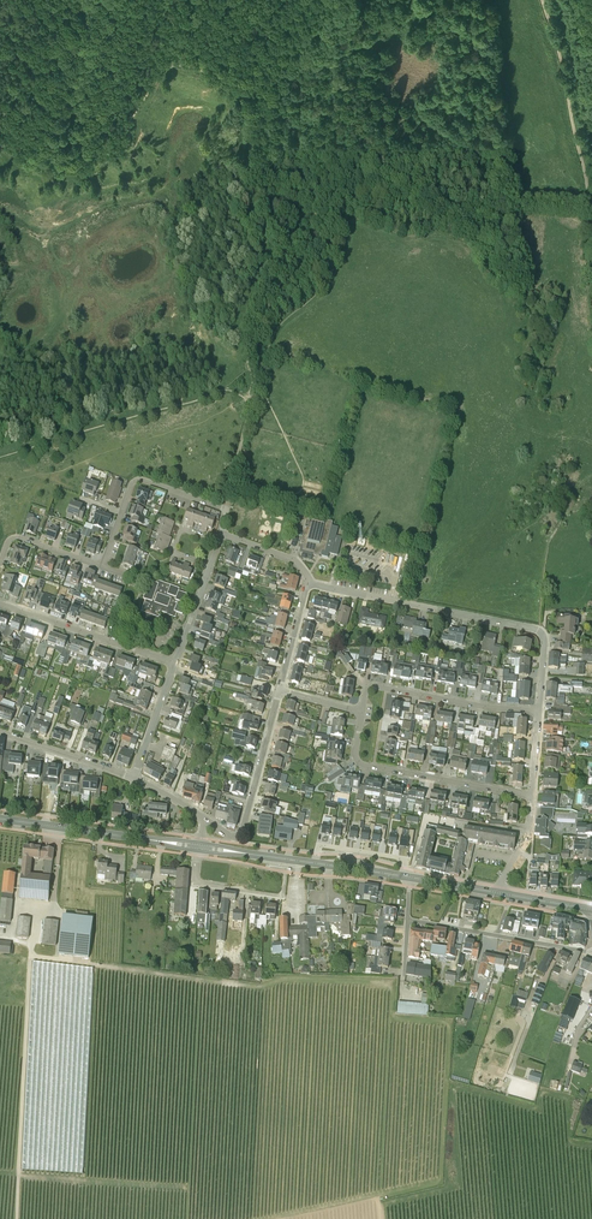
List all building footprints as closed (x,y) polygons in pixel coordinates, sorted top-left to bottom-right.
[(89,480),(86,479),(85,479),(82,490),(89,493),(89,494),(94,496),(95,492),(96,492),(99,484),(89,480)] [(113,481),(108,495),(106,500),(115,503),(117,499),(118,500),(121,489),(120,488),(122,484),(113,481)] [(150,500),(153,493),(140,488),(137,495),(140,496),(137,504),(144,507),(147,499),(150,500)] [(72,502),(66,518),(73,520),(73,519),(77,520),(78,518),(82,520),(86,509),(82,508),(82,506),(78,505),(78,504),(72,502)] [(132,521),(143,525),(147,512),(134,506),(130,515),(134,517),(132,521)] [(187,525),(190,526),(195,512),(188,510),(185,520),(189,521),(187,525)] [(94,522),(93,525),(100,528),(102,524),(108,526),(111,516),(107,515),(107,514),(100,511),(99,512),(98,511),(94,521),(94,522)] [(194,523),(198,525),(202,515),(195,512),(190,526),(193,527),(194,523)] [(34,535),(39,521),(33,519),(34,516),(28,513),(26,520),(29,522),(26,532),(34,535)] [(201,530),(204,531),(209,517),(202,515),(198,525),(202,526),(201,530)] [(209,517),(204,531),(207,532),(208,528),(212,529),(215,520),(209,517)] [(172,530),(175,522),(163,518),(160,526),(172,530)] [(329,553),(337,555),(342,537),(336,536),(338,528),(332,526),(333,522),(325,520),(325,524),(313,521),(311,528),(305,527),(301,544),(304,545),(303,550),(314,553),(314,555),(319,556),(320,554),(322,555),(322,556),(328,558),(329,553)] [(55,541),(59,528),(54,527),(51,525),(46,538),(49,539),(48,540),(54,541),(55,541)] [(137,530),(127,526),(123,535),(128,537),(126,541),(137,544),(138,538),(135,537),(137,530)] [(170,537),(172,530),(160,526),(157,533),(160,534),(170,537)] [(75,548),(79,536),(74,534),(74,536),(70,535),(66,546),(71,548),(72,547),(75,548)] [(160,534),(157,542),(169,546),(172,538),(170,537),(160,534)] [(95,552),(99,553),(102,543),(99,542),(99,541),(91,539),(86,553),(93,555),(94,554),(95,552)] [(169,546),(157,542),(154,549),(166,553),(169,546)] [(27,558),(26,558),(28,551),(23,550),(24,549),(16,546),(14,552),(15,555),(14,554),(13,554),(14,555),(13,559),(12,559),(10,563),(20,567),(22,563),(25,564),(27,558)] [(122,568),(129,570),(130,567),(135,569),(136,565),(139,566),(140,561),(138,560),(140,554),(143,555),(144,552),(130,547),(123,565),(125,566),(125,567),(123,566),(122,568)] [(239,553),(230,549),(226,562),(234,565),(236,562),(239,563),(241,557),(237,556),(239,553)] [(41,556),(39,556),(35,566),(52,572),(56,561),(46,557),(46,556),(41,555),(41,556)] [(254,575),(258,576),(262,564),(259,563),(259,560),(251,557),(248,567),(244,566),(242,571),(251,574),(252,571),(255,572),(254,575)] [(169,573),(176,575),(179,565),(175,564),(177,560),(174,559),(169,573)] [(65,578),(69,567),(68,569),(65,568),(66,563),(59,561),(56,571),(59,572),(58,576),(65,578)] [(182,578),(187,564),(184,563),(183,567),(179,565),(176,575),(182,578)] [(190,565),(187,564),(182,578),(189,580),(193,570),(189,569),(190,565)] [(80,568),(73,566),(69,576),(72,577),(70,582),(78,585),(81,576),(78,575),(80,568)] [(227,576),(235,578),(238,570),(230,567),(227,576)] [(96,587),(98,581),(99,577),(95,576),(95,574),(87,571),(83,580),(88,582),(88,584),(96,587)] [(289,579),(288,582),(297,584),(299,578),(283,574),(282,578),(289,579)] [(10,595),(17,598),(21,588),(14,586),(16,578),(6,575),(3,585),(5,586),(3,591),(10,594),(10,595)] [(218,577),(214,585),(225,590),(228,581),(218,577)] [(144,610),(142,610),(142,612),(141,612),(138,621),(151,626),(150,629),(154,631),(155,627),(156,627),(159,619),(160,618),(159,618),(160,616),(158,615),(160,611),(167,614),(170,615),(175,617),(176,613),(183,615),(187,604),(184,603),(188,594),(187,594),(187,595),(179,591),(180,589),(179,589),(171,586),(171,585),(171,586),(152,579),(151,582),(150,581),(143,599),(148,601),(147,603),(146,603),(144,610)] [(100,595),(104,584),(103,584),(102,582),(98,581),(96,587),(95,589),(99,591),(98,594),(100,595)] [(297,584),(288,582),(287,586),(281,584),(280,587),(296,592),(297,584)] [(103,592),(107,594),(110,585),(107,584),(106,584),(105,584),(104,584),(100,595),(102,595),(103,592)] [(112,599),(116,588),(115,588),(114,587),(114,586),(110,585),(107,594),(111,595),(110,598),(112,599)] [(27,590),(28,591),(25,601),(30,603),(31,600),(34,601),(33,603),(37,604),(41,594),(38,593),(38,592),(33,590),(34,589),(28,587),(27,590)] [(115,597),(120,598),(123,589),(119,588),(118,588),(117,589),(116,588),(112,599),(114,599),(115,597)] [(209,601),(218,604),(223,606),(227,594),(227,595),(224,594),(218,592),(217,595),(212,593),(209,601)] [(266,594),(266,597),(291,604),(292,598),(284,595),(283,598),(266,594)] [(50,604),(54,605),(56,598),(52,597),(51,599),(44,596),(40,606),(48,609),(50,604)] [(59,600),(55,611),(60,613),(61,611),(67,614),(70,604),(63,602),(64,598),(62,597),(60,597),(59,598),(59,600)] [(265,601),(268,602),(267,604),(273,605),(273,606),(280,608),(289,611),(291,604),(266,597),(265,601)] [(316,598),(313,611),(316,612),(320,613),(321,609),(323,600),(319,599),(316,599),(316,598)] [(321,609),(328,611),(329,611),(331,603),(331,602),(326,601),(324,601),(324,600),(323,600),(321,609)] [(219,614),(221,610),(217,609),(218,604),(209,601),(206,609),(217,614),(215,617),(217,618),(218,617),(224,619),(225,616),(219,614)] [(81,618),(83,611),(85,607),(74,603),(69,616),(75,618),(76,616),(81,618)] [(336,613),(339,604),(334,603),(331,603),(329,611),(336,613)] [(350,610),(343,608),(341,617),(338,616),(336,623),(346,626),(350,610)] [(368,610),(361,608),(358,624),(384,629),(386,617),(368,614),(368,610)] [(87,613),(83,611),(81,618),(80,620),(84,621),(85,621),(87,621),(90,611),(88,610),(87,613)] [(92,611),(90,611),(87,621),(88,622),(88,623),(89,623),(92,624),(95,616),(91,614),(92,611)] [(278,617),(271,615),(270,619),(286,623),(288,616),(279,613),(278,617)] [(98,625),(99,626),(103,615),(101,614),(100,617),(95,616),(92,624),(96,626),(97,626),(98,625)] [(101,627),(105,629),(108,620),(104,619),(105,616),(103,615),(99,626),(100,626),(101,627)] [(561,634),(561,643),(570,643),(571,635),(574,635),(574,627),(577,627),(577,621),(569,621),(570,616),(558,615),(557,624),(565,624),(565,630),(563,630),(563,634),(561,634)] [(1,625),(6,627),(7,625),(9,619),(0,616),(0,627),(1,625)] [(213,620),(203,616),(201,624),(213,628),(214,625),(212,624),(213,620)] [(230,621),(224,619),(218,617),(217,618),(216,621),(228,625),(230,621)] [(417,620),(405,617),(403,627),(413,629),(412,635),(429,638),(430,632),(426,631),(427,625),(416,623),(417,620)] [(14,619),(11,627),(10,630),(19,633),(23,622),(14,619)] [(269,622),(276,624),(275,627),(284,629),(286,623),(270,619),(269,622)] [(37,627),(29,624),(26,634),(34,637),(37,627)] [(203,628),(201,632),(210,635),(213,628),(201,624),(200,627),(203,628)] [(305,629),(304,632),(312,634),(314,627),(306,624),(305,629)] [(43,640),(46,630),(37,627),(34,637),(43,640)] [(459,631),(450,629),(449,636),(444,635),(443,637),(442,637),(442,640),(457,643),(457,644),(463,646),(466,629),(466,630),(460,629),(460,628),(459,631)] [(281,640),(283,635),(274,632),(273,635),(266,634),(266,636),(281,640)] [(312,634),(304,632),(303,635),(302,640),(310,642),(312,634)] [(51,633),(48,643),(50,643),(56,646),(60,636),(51,633)] [(494,646),(496,635),(484,633),(481,651),(493,653),(492,656),(498,657),(500,647),(494,646)] [(265,644),(279,648),(281,640),(266,636),(261,635),(260,642),(256,641),(255,645),(264,647),(265,644)] [(60,636),(56,646),(65,648),(68,639),(60,636)] [(531,642),(515,639),(513,647),(523,649),(523,651),(529,653),(531,642)] [(197,640),(194,648),(203,652),(206,644),(197,640)] [(210,640),(208,644),(222,649),(223,644),(218,643),(210,640)] [(74,641),(70,652),(78,655),(82,644),(74,641)] [(50,643),(48,643),(45,642),(43,646),(44,646),(40,657),(45,658),(49,648),(50,643)] [(78,655),(77,657),(82,659),(81,661),(84,662),(83,665),(87,667),(90,657),(88,656),(91,647),(82,644),(78,655)] [(306,655),(307,651),(312,653),(312,652),(316,653),(317,652),(324,653),(325,652),(327,652),(328,649),(318,647),(317,650),(300,646),(301,646),(300,648),(298,653),(306,655)] [(359,660),(357,670),(365,671),(367,662),(366,662),(367,656),(372,656),(373,647),(361,647),(360,651),(364,652),(363,661),(359,660)] [(101,663),(105,651),(97,649),(93,658),(90,657),(87,667),(92,668),(94,660),(101,663)] [(276,662),(278,654),(270,652),(270,650),(264,649),(263,654),(269,656),(268,660),(276,662)] [(582,650),(582,661),(591,661),(591,650),(582,650)] [(105,651),(101,663),(100,667),(106,669),(104,675),(109,676),(112,668),(109,667),(109,665),(110,665),(113,654),(105,651)] [(334,657),(341,658),(345,665),(349,663),(342,654),(336,652),(334,657)] [(304,663),(304,662),(308,664),(310,657),(306,656),(306,655),(298,653),(297,658),(297,661),(296,661),(304,663)] [(508,658),(520,659),(520,667),(529,668),(530,660),(523,659),(523,656),(508,654),(508,658)] [(549,661),(565,662),(565,659),(558,659),(558,654),(549,654),(549,661)] [(14,658),(4,655),(3,660),(12,663),(14,658)] [(127,659),(120,656),(116,666),(124,668),(127,659)] [(201,659),(192,656),(189,663),(201,668),(203,664),(200,663),(201,659)] [(218,664),(219,661),(206,656),(205,660),(213,663),(218,664)] [(371,672),(379,674),(382,660),(374,658),(371,673),(371,672)] [(438,682),(446,683),(449,669),(441,668),(442,658),(439,658),(438,666),(436,673),(439,673),(438,682)] [(127,659),(124,668),(123,672),(129,674),(130,673),(131,674),(132,671),(136,662),(127,659)] [(382,660),(379,674),(387,675),(389,666),(384,665),(385,660),(382,660)] [(271,678),(273,671),(265,669),(267,664),(261,662),(258,662),(257,667),(261,668),(259,678),(266,680),(266,677),(271,678)] [(404,664),(397,662),(396,664),(396,667),(395,667),(393,676),(393,677),(393,676),(401,678),(404,664)] [(191,667),(190,671),(199,675),(201,668),(189,663),(188,666),(191,667)] [(585,664),(573,663),(573,667),(577,667),(576,675),(584,676),(585,664)] [(146,676),(149,667),(142,664),(140,671),(137,670),(135,675),(134,675),(131,683),(132,683),(132,684),(136,685),(139,674),(146,676)] [(409,679),(411,670),(410,670),(411,665),(404,664),(401,678),(409,679)] [(424,679),(426,666),(426,665),(419,664),(418,668),(417,668),(416,678),(424,679)] [(432,681),(433,672),(433,671),(429,670),(430,666),(426,666),(424,679),(431,681),(432,681)] [(151,681),(155,682),(157,678),(156,678),(158,670),(149,667),(146,676),(152,678),(151,681)] [(301,673),(305,674),(306,670),(303,669),(295,667),(294,670),(293,674),(300,676),(301,673)] [(529,668),(520,667),(519,675),(529,676),(529,668)] [(455,675),(451,674),(452,670),(449,669),(446,683),(453,684),(453,685),(454,685),(455,675)] [(503,682),(503,678),(504,670),(498,669),(497,678),(499,678),(499,682),(491,681),(491,684),(489,693),(497,695),(498,691),(501,691),(502,681),(503,682)] [(509,670),(504,670),(503,678),(517,679),(518,675),(509,674),(509,670)] [(299,684),(299,681),(300,676),(293,674),(292,679),(292,680),(291,682),(299,684)] [(251,686),(253,679),(242,676),(240,681),(239,680),(238,683),(251,686)] [(468,687),(469,678),(461,676),(460,686),(468,687)] [(195,687),(197,683),(191,681),(182,677),(179,685),(193,690),(194,690),(195,687)] [(475,689),(476,689),(477,679),(469,678),(468,687),(475,688),(475,689)] [(529,692),(530,684),(517,682),(517,679),(503,678),(503,682),(517,682),(516,691),(529,692)] [(343,688),(353,689),(354,682),(354,681),(341,679),(340,687),(343,688)] [(223,682),(216,681),(214,687),(221,689),(223,682)] [(482,692),(489,693),(491,684),(483,682),(481,692),(482,692)] [(193,690),(179,685),(178,688),(181,689),(180,693),(183,694),(181,698),(195,703),(196,699),(191,698),(193,693),(192,693),(193,690)] [(327,685),(327,687),(325,693),(329,694),(329,692),(333,692),(334,687),(327,685)] [(547,685),(546,692),(556,693),(567,694),(568,686),(547,685)] [(252,697),(262,700),(263,696),(267,697),(268,690),(261,688),(260,692),(253,690),(251,697),(252,697)] [(343,688),(342,696),(352,697),(353,689),(343,688)] [(138,698),(149,702),(152,694),(141,691),(140,691),(137,690),(135,697),(136,698),(138,699),(138,698)] [(515,698),(507,698),(506,702),(515,702),(516,699),(522,699),(522,700),(524,700),(529,700),(529,692),(516,691),(515,698)] [(546,692),(546,698),(546,699),(555,700),(555,707),(566,708),(566,707),(566,705),(564,705),(564,700),(559,700),(560,697),(556,697),(556,693),(546,692)] [(117,699),(118,696),(111,693),(109,700),(116,703),(117,699)] [(236,698),(249,701),(248,704),(252,706),(251,711),(262,714),(264,706),(257,703),(257,702),(252,700),(252,697),(251,697),(237,693),(236,698)] [(20,708),(24,696),(20,694),(16,706),(20,708)] [(38,704),(37,708),(42,709),(46,700),(40,698),(38,704)] [(116,703),(123,706),(141,712),(142,709),(146,710),(149,702),(138,698),(138,699),(136,698),(133,704),(125,701),(117,699),(116,703)] [(187,704),(174,699),(171,707),(176,709),(175,713),(183,715),(187,704)] [(298,711),(299,704),(296,704),(296,703),(288,702),(286,710),(296,713),(295,716),(306,719),(307,713),(298,711)] [(401,712),(402,704),(393,702),(392,703),(393,703),(391,710),(401,712)] [(1,703),(0,706),(0,719),(3,720),(8,706),(1,703)] [(62,704),(57,703),(53,714),(58,715),(62,704)] [(71,722),(80,726),(85,714),(79,712),(81,707),(71,704),(69,709),(71,710),(70,715),(73,716),(71,722)] [(8,706),(3,720),(4,720),(4,721),(7,722),(7,721),(11,722),(15,709),(8,706)] [(415,716),(423,717),(425,708),(417,706),(415,716)] [(548,711),(548,719),(561,719),(561,714),(571,715),(571,708),(566,707),(566,708),(555,707),(553,707),(553,711),(548,711)] [(25,728),(31,711),(24,708),(18,725),(21,726),(21,727),(24,728),(24,727),(25,728)] [(97,713),(95,712),(92,721),(99,724),(104,709),(99,708),(97,713)] [(422,721),(430,722),(432,709),(425,708),(423,717),(422,721)] [(391,710),(390,718),(400,720),(401,712),(391,710)] [(325,712),(322,722),(318,721),(317,724),(321,726),(325,726),(328,713),(325,712)] [(444,723),(445,714),(438,713),(436,722),(444,723)] [(164,726),(170,728),(176,730),(179,721),(181,721),(182,717),(174,714),(173,718),(172,718),(171,720),(167,718),(164,726)] [(249,731),(249,729),(258,731),(258,730),(259,730),(259,728),(259,727),(260,724),(252,722),(253,716),(243,714),(242,720),(245,721),(243,729),(249,731)] [(453,715),(445,714),(444,723),(448,724),(447,728),(451,729),(451,724),(453,715)] [(39,732),(45,718),(38,715),(36,721),(35,721),(33,730),(39,732)] [(283,724),(295,728),(294,730),(305,733),(306,729),(297,727),(299,719),(285,716),(286,716),(285,721),(284,720),(283,724)] [(465,727),(467,717),(459,716),(456,731),(464,732),(465,727)] [(39,732),(47,735),(52,719),(45,717),(45,718),(39,732)] [(473,728),(474,719),(474,718),(474,719),(467,717),(465,727),(473,728)] [(486,728),(488,718),(481,717),(479,727),(479,731),(482,731),(483,727),(486,728)] [(496,720),(488,718),(486,728),(486,732),(486,731),(491,732),(491,734),(495,735),(496,729),(494,729),(496,720)] [(517,728),(526,728),(527,720),(522,720),(522,719),(521,719),(521,720),(518,719),(517,728)] [(332,728),(344,729),(345,721),(337,720),(333,720),(332,728)] [(563,729),(563,726),(544,725),(543,731),(546,731),(546,734),(557,735),(557,732),(558,732),(558,731),(558,729),(563,729)] [(124,732),(121,739),(125,741),(128,734),(130,729),(126,728),(124,732)] [(331,735),(335,735),(335,736),(343,737),(344,729),(332,728),(331,735)] [(398,730),(388,728),(389,728),(387,735),(387,736),(397,737),(398,730)] [(526,737),(526,728),(517,728),(517,736),(526,737)] [(96,733),(96,731),(89,729),(82,749),(89,752),(96,733)] [(281,731),(279,739),(289,742),(290,738),(290,737),(294,738),(295,735),(304,737),(305,733),(294,730),(293,734),(281,731)] [(54,732),(52,739),(62,742),(63,739),(69,741),(71,733),(63,731),(62,734),(54,732)] [(246,733),(238,731),(237,736),(236,740),(242,742),(241,746),(247,748),(247,747),(255,749),(257,740),(249,738),(249,739),(245,738),(246,733)] [(89,752),(96,754),(100,744),(99,744),(99,742),(98,742),(100,734),(96,733),(89,752)] [(106,747),(103,756),(106,758),(108,759),(109,759),(110,759),(114,749),(113,749),(116,742),(114,742),(117,735),(112,733),(107,747),(106,747)] [(138,738),(133,736),(130,743),(131,743),(136,745),(138,739),(138,738)] [(477,745),(483,746),(484,741),(482,741),(481,743),(477,742),(478,737),(474,736),(473,744),(477,745)] [(326,751),(342,753),(344,745),(337,744),(338,740),(329,739),(321,738),(321,741),(327,742),(326,751)] [(512,743),(512,739),(503,738),(503,742),(509,743),(509,745),(512,745),(512,751),(515,751),(524,752),(525,744),(512,743)] [(546,752),(563,753),(564,739),(549,738),(549,743),(547,743),(546,752)] [(387,741),(385,748),(395,750),(396,742),(386,741),(387,741)] [(280,757),(289,759),(290,756),(288,755),(290,747),(287,746),(278,743),(275,752),(281,754),(281,757),(280,757)] [(481,760),(474,759),(477,745),(473,744),(470,759),(473,760),(471,772),(478,773),(481,760)] [(165,746),(161,758),(172,762),(176,751),(165,746)] [(408,760),(415,762),(417,752),(418,747),(410,746),(408,760)] [(135,750),(129,748),(128,747),(127,750),(122,764),(129,767),(134,753),(135,750)] [(497,748),(493,747),(491,747),(490,747),(489,756),(493,756),(492,762),(492,766),(496,767),(496,762),(497,756),(497,750),(497,748)] [(117,763),(122,764),(127,750),(123,748),(117,763)] [(395,750),(385,748),(384,756),(394,757),(397,758),(398,750),(395,750)] [(417,752),(415,762),(423,763),(425,748),(422,748),(421,753),(417,752)] [(439,752),(431,750),(429,764),(436,766),(439,752)] [(324,762),(332,764),(338,764),(338,760),(341,761),(342,753),(326,751),(324,762)] [(524,752),(515,751),(515,760),(524,760),(524,752)] [(439,752),(436,766),(444,767),(447,753),(439,752)] [(10,754),(10,759),(8,772),(13,773),(14,765),(21,766),(22,756),(10,754)] [(460,756),(452,755),(450,768),(457,769),(459,760),(460,756)] [(559,756),(547,755),(547,759),(546,759),(545,769),(558,769),(559,756)] [(288,764),(289,759),(280,757),(280,760),(274,758),(273,762),(272,762),(272,765),(272,766),(272,767),(280,769),(284,770),(285,764),(288,764)] [(3,758),(1,771),(8,772),(10,759),(3,758)] [(465,771),(467,762),(459,760),(457,769),(465,771)] [(488,765),(492,766),(492,762),(481,760),(478,773),(486,775),(488,765)] [(144,773),(159,782),(165,772),(158,768),(159,765),(151,761),(144,773)] [(29,764),(24,764),(23,776),(39,778),(40,770),(42,770),(43,764),(29,762),(29,764)] [(56,778),(58,764),(47,763),(44,783),(51,784),(51,778),(56,778)] [(164,784),(170,788),(174,779),(171,777),(177,766),(171,763),(169,767),(172,769),(164,784)] [(235,773),(237,773),(249,777),(251,770),(237,766),(235,773)] [(328,778),(342,769),(339,766),(332,770),(333,771),(326,775),(328,778)] [(513,775),(522,776),(523,768),(514,767),(513,775)] [(590,770),(590,769),(580,768),(580,778),(589,779),(591,780),(591,784),(591,770),(590,770)] [(342,769),(328,778),(330,780),(336,776),(337,777),(344,773),(342,769)] [(62,773),(60,789),(64,789),(65,785),(71,786),(72,772),(68,771),(67,774),(62,773)] [(270,771),(268,780),(278,783),(278,782),(281,782),(280,786),(288,788),(289,784),(284,783),(285,780),(283,776),(280,775),(280,774),(270,771)] [(77,772),(72,772),(71,786),(76,787),(76,793),(80,794),(82,779),(82,776),(76,775),(77,772)] [(558,774),(547,773),(547,778),(544,777),(543,786),(558,787),(558,774)] [(343,786),(351,788),(353,777),(345,775),(344,784),(343,786)] [(521,788),(522,776),(513,775),(509,775),(508,785),(512,785),(512,787),(521,788)] [(84,791),(90,792),(92,777),(87,777),(87,780),(82,779),(80,794),(79,795),(84,795),(84,791)] [(96,797),(100,797),(102,781),(96,781),(96,778),(92,777),(90,792),(96,792),(96,797)] [(353,777),(351,788),(359,789),(361,778),(353,777)] [(373,792),(375,780),(367,779),(365,787),(362,787),(362,791),(360,801),(363,802),(365,791),(373,792)] [(381,789),(382,782),(375,780),(373,792),(380,794),(378,805),(381,805),(384,790),(381,789)] [(239,794),(244,796),(246,788),(241,787),(242,783),(233,781),(232,785),(235,786),(232,794),(238,795),(239,794)] [(193,802),(197,786),(186,783),(183,791),(185,792),(183,798),(193,800),(192,802),(193,802)] [(396,787),(388,785),(387,790),(384,790),(381,805),(385,806),(386,797),(394,799),(396,787)] [(193,802),(200,804),(203,791),(196,789),(197,786),(193,802)] [(267,786),(264,795),(273,797),(276,788),(267,786)] [(399,809),(403,809),(405,795),(402,795),(403,788),(396,787),(394,799),(401,800),(399,809)] [(405,795),(403,809),(406,810),(408,800),(415,801),(417,790),(409,789),(408,796),(405,795)] [(421,812),(424,813),(426,806),(427,800),(424,799),(425,792),(420,791),(421,790),(418,789),(418,790),(417,790),(415,801),(422,803),(421,808),(422,808),(421,812)] [(215,799),(220,800),(222,793),(217,791),(216,795),(208,793),(204,808),(213,810),(215,799)] [(430,801),(437,802),(439,792),(432,791),(430,800),(430,801)] [(543,794),(542,804),(547,804),(547,808),(547,809),(554,809),(558,809),(559,792),(547,791),(546,795),(543,794)] [(439,792),(437,802),(445,803),(447,794),(439,792)] [(451,805),(452,805),(459,806),(461,797),(453,795),(451,805)] [(461,797),(459,806),(466,808),(468,798),(461,797)] [(473,809),(472,812),(480,813),(482,800),(474,799),(473,809)] [(263,800),(261,808),(270,810),(269,813),(274,815),(276,804),(263,800)] [(482,800),(480,813),(491,815),(491,812),(496,813),(497,804),(489,803),(490,802),(482,800)] [(145,810),(143,809),(142,816),(158,818),(158,813),(166,814),(167,807),(150,804),(150,808),(145,808),(145,810)] [(123,806),(114,805),(112,820),(127,822),(128,814),(123,813),(123,806)] [(226,809),(224,820),(228,822),(227,824),(236,827),(240,813),(239,812),(240,808),(242,808),(232,805),(231,811),(226,809)] [(508,806),(508,814),(517,815),(518,807),(513,806),(512,806),(508,806)] [(215,818),(224,820),(226,809),(218,807),(215,818)] [(536,820),(534,835),(540,835),(539,838),(544,839),(543,839),(541,840),(541,845),(551,846),(551,840),(550,839),(551,837),(549,836),(549,833),(553,827),(547,822),(547,820),(549,822),(550,822),(551,821),(552,820),(553,819),(553,818),(553,817),(554,815),(554,809),(547,809),(547,808),(540,807),(540,808),(544,808),(543,815),(539,821),(536,820)] [(276,827),(275,838),(285,840),(285,836),(291,837),(292,829),(297,830),(298,825),(303,825),(305,814),(300,813),(298,821),(285,817),(283,828),(276,827)] [(512,823),(517,823),(517,815),(508,814),(507,822),(509,822),(509,823),(512,823)] [(267,817),(261,816),(260,822),(261,822),(260,829),(264,830),(264,834),(269,834),(269,835),(270,835),(270,830),(271,830),(271,828),(270,828),(272,817),(269,817),(269,815),(268,815),(267,817)] [(322,830),(321,834),(329,835),(330,831),(333,832),(335,825),(336,818),(332,818),(331,825),(323,823),(322,830)] [(333,832),(333,836),(341,837),(342,833),(345,834),(346,827),(348,820),(343,819),(342,826),(335,825),(333,832)] [(350,835),(349,838),(357,840),(358,836),(361,836),(362,830),(363,830),(364,823),(359,822),(358,829),(351,828),(350,835)] [(361,836),(361,840),(369,842),(369,838),(372,838),(374,831),(374,832),(375,825),(371,824),(369,831),(363,830),(362,830),(361,836)] [(586,827),(587,825),(577,824),(577,830),(579,830),(578,834),(591,835),(591,828),(586,827)] [(417,863),(416,868),(427,871),(430,858),(436,834),(438,828),(427,825),(427,827),(428,827),(427,833),(425,833),(419,858),(416,858),(415,863),(417,863)] [(372,838),(372,842),(380,843),(381,840),(384,840),(385,833),(387,827),(382,826),(381,833),(374,832),(374,831),(372,838)] [(389,841),(388,845),(396,846),(397,842),(400,843),(401,843),(402,836),(403,829),(398,828),(397,835),(390,834),(389,841)] [(452,865),(449,876),(450,876),(459,877),(460,872),(464,873),(465,868),(469,869),(474,844),(477,829),(465,828),(464,834),(438,828),(436,834),(457,840),(452,865)] [(486,831),(477,829),(474,844),(478,845),(479,842),(484,843),(486,831)] [(400,843),(399,847),(408,848),(408,844),(412,845),(413,838),(414,831),(410,830),(409,837),(402,836),(401,843),(400,843)] [(484,843),(493,845),(495,833),(486,831),(484,843)] [(493,845),(504,846),(506,834),(495,833),(493,845)] [(514,848),(516,836),(506,834),(504,846),(514,848)] [(591,854),(591,843),(574,842),(573,853),(575,853),(591,854)] [(51,878),(53,861),(54,851),(41,849),(25,847),(20,898),(49,901),(51,878)] [(591,861),(591,854),(575,853),(575,857),(579,857),(579,860),(591,861)] [(430,858),(427,871),(449,876),(452,865),(447,864),(447,862),(430,858)] [(116,873),(117,866),(108,865),(108,862),(100,861),(98,875),(106,876),(105,880),(118,882),(118,883),(123,884),(125,874),(116,873)] [(136,878),(151,880),(152,868),(137,866),(136,871),(131,871),(130,879),(136,880),(136,878)] [(189,871),(161,868),(161,875),(169,876),(169,875),(177,876),(176,889),(188,890),(189,871)] [(3,894),(0,919),(0,921),(10,922),(15,874),(5,873),(3,894)] [(547,888),(547,882),(548,876),(541,875),(541,873),(537,873),(537,875),(537,881),(539,881),(540,883),(540,886),(543,887),(543,888),(547,888)] [(591,888),(591,874),(574,873),(572,887),(580,887),(580,888),(581,888),(581,887),(591,888)] [(537,875),(529,874),(528,879),(529,879),(529,882),(530,882),(529,886),(532,886),(532,887),(536,888),(537,881),(537,875)] [(548,876),(547,882),(550,882),(551,883),(551,887),(554,888),(554,889),(558,889),(559,877),(552,876),(552,874),(548,874),(548,876)] [(376,903),(376,902),(379,886),(365,884),(365,889),(372,890),(370,897),(371,897),(370,902),(376,903)] [(188,890),(176,889),(176,902),(187,902),(188,890)] [(200,891),(197,918),(205,919),(205,924),(206,932),(208,932),(210,915),(206,914),(208,892),(200,891)] [(215,955),(223,956),(224,942),(228,915),(229,900),(235,901),(236,894),(223,892),(220,915),(219,927),(215,955)] [(211,905),(211,910),(217,911),(218,905),(219,905),(220,895),(212,894),(211,905)] [(238,911),(234,911),(233,913),(229,912),(228,927),(232,927),(232,933),(231,933),(230,943),(239,944),(241,944),(242,935),(241,935),(242,922),(244,902),(239,901),(238,911)] [(472,917),(474,902),(467,901),(464,915),(472,917)] [(186,916),(187,902),(176,902),(175,915),(186,916)] [(254,924),(259,925),(259,921),(260,921),(260,915),(261,904),(252,903),(251,909),(248,909),(248,919),(255,919),(254,924)] [(267,905),(267,904),(266,916),(260,915),(260,921),(259,921),(259,925),(266,926),(267,920),(270,920),(270,916),(275,916),(276,905),(276,906),(267,905)] [(329,912),(330,925),(333,925),(337,929),(337,932),(341,932),(341,935),(350,935),(349,922),(351,922),(351,915),(353,915),(354,914),(355,906),(355,905),(347,905),(347,912),(348,915),(345,915),(345,916),(342,916),(342,910),(333,911),(333,912),(329,912)] [(365,907),(355,906),(354,914),(358,914),(364,915),(365,907)] [(386,914),(380,913),(379,918),(395,920),(396,911),(386,910),(386,914)] [(316,916),(308,917),(309,938),(317,938),(317,927),(325,927),(325,932),(330,931),(330,925),(329,912),(316,912),(316,916)] [(530,928),(532,915),(525,914),(523,927),(530,928)] [(532,915),(530,928),(538,929),(540,916),(532,915)] [(553,925),(558,926),(566,927),(565,932),(570,933),(570,931),(573,921),(574,920),(565,917),(555,915),(553,925)] [(280,919),(281,943),(282,951),(287,951),(289,950),(291,950),(291,940),(298,940),(298,942),(299,942),(300,959),(310,959),(309,938),(308,917),(308,916),(300,916),(300,928),(287,928),(287,919),(280,919)] [(31,919),(19,917),(16,937),(28,938),(31,919)] [(378,927),(387,929),(387,924),(394,925),(395,920),(379,918),(378,927)] [(514,920),(506,919),(505,923),(504,923),(503,932),(511,933),(518,934),(520,922),(520,924),(513,923),(514,920)] [(42,944),(55,946),(56,946),(59,922),(45,920),(42,944)] [(587,940),(586,930),(585,926),(584,924),(573,921),(570,931),(570,933),(570,934),(569,940),(568,943),(568,945),(585,948),(587,940)] [(59,955),(89,958),(93,926),(62,922),(59,955)] [(564,941),(565,935),(565,932),(566,927),(558,926),(558,934),(557,940),(559,940),(559,941),(563,942),(563,941),(564,941)] [(372,942),(381,943),(381,942),(383,943),(384,939),(392,940),(393,932),(386,931),(387,929),(378,927),(377,934),(377,936),(370,935),(369,942),(372,942)] [(445,941),(447,930),(434,928),(434,933),(432,945),(438,946),(438,942),(436,942),(436,940),(445,941)] [(410,938),(410,939),(419,940),(428,942),(427,947),(431,948),(432,945),(434,933),(411,929),(410,938)] [(450,934),(447,948),(438,946),(432,945),(431,948),(430,955),(446,958),(447,956),(456,958),(457,950),(460,951),(461,947),(454,946),(456,935),(450,934)] [(408,958),(419,958),(420,951),(418,950),(419,940),(410,939),(408,958)] [(463,953),(472,955),(474,945),(474,944),(475,942),(474,942),(466,940),(463,953)] [(10,954),(11,943),(0,942),(0,953),(10,954)] [(509,957),(520,960),(521,960),(524,945),(512,942),(509,957)] [(273,954),(282,954),(281,943),(272,944),(273,954)] [(471,960),(476,961),(480,946),(474,945),(472,955),(471,960)] [(524,945),(521,960),(520,960),(518,971),(523,972),(526,958),(529,958),(531,947),(524,945)] [(390,950),(381,949),(379,958),(389,959),(390,950)] [(568,967),(572,958),(569,957),(570,956),(560,952),(556,961),(568,967)] [(542,962),(537,970),(543,973),(548,965),(553,956),(547,953),(542,962)] [(572,973),(576,964),(581,954),(580,954),(575,953),(572,958),(568,967),(566,971),(572,973)] [(491,969),(495,970),(494,965),(493,965),(495,957),(484,954),(478,976),(487,978),(487,980),(491,981),(495,971),(490,970),(491,969)] [(371,969),(371,973),(380,974),(381,967),(388,968),(389,959),(379,958),(375,957),(374,965),(369,965),(369,969),(371,969)] [(507,968),(509,960),(505,959),(506,959),(495,957),(493,965),(494,965),(507,968)] [(582,984),(584,978),(582,978),(585,971),(591,974),(591,962),(584,959),(580,969),(575,981),(582,984)] [(406,975),(417,976),(431,979),(431,966),(423,965),(423,966),(408,964),(406,975)] [(455,982),(456,974),(446,972),(444,984),(455,986),(455,982)] [(474,979),(472,979),(470,990),(477,992),(478,986),(473,985),(474,979)] [(538,1004),(544,989),(538,986),(531,1001),(538,1004)] [(528,994),(517,990),(516,997),(526,1000),(528,994)] [(398,1014),(428,1015),(429,995),(422,995),(422,1003),(399,1002),(398,1014)] [(516,997),(513,996),(510,1006),(518,1008),(519,1003),(525,1005),(526,1000),(516,997)] [(580,1001),(570,997),(563,1016),(573,1020),(580,1001)] [(563,1035),(556,1032),(554,1039),(560,1041),(563,1035)] [(574,1062),(570,1071),(580,1074),(581,1071),(587,1073),(588,1070),(582,1068),(583,1065),(574,1062)] [(538,1088),(541,1079),(531,1076),(530,1081),(530,1082),(529,1085),(538,1088)]
